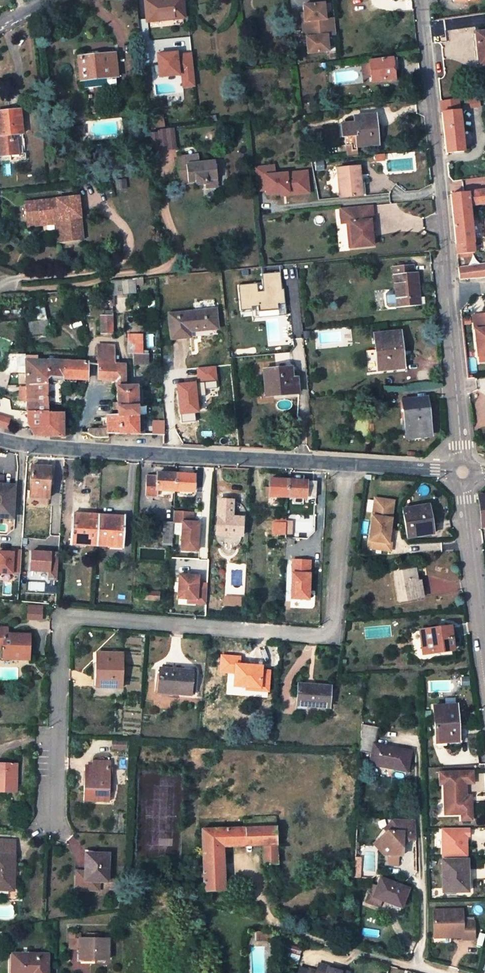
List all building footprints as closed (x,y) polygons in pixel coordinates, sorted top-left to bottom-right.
[(146,1),(148,21),(183,17),(186,16),(185,0),(181,0),(180,0),(171,1),(170,0),(157,0),(146,1)] [(324,3),(303,4),(304,12),(304,21),(305,21),(306,28),(334,26),(333,18),(325,18),(324,3)] [(334,26),(306,28),(306,36),(305,36),(306,45),(307,53),(328,51),(326,35),(335,34),(334,26)] [(477,33),(480,65),(484,65),(484,33),(477,33)] [(116,77),(114,54),(80,58),(82,80),(116,77)] [(395,58),(369,61),(361,62),(362,69),(370,69),(371,74),(372,82),(394,79),(393,71),(397,70),(395,58)] [(464,98),(465,107),(478,105),(477,97),(464,98)] [(446,154),(464,152),(458,99),(441,101),(446,154)] [(18,110),(0,112),(0,156),(8,156),(8,153),(12,153),(12,148),(15,148),(14,140),(8,140),(8,135),(21,134),(18,110)] [(377,145),(374,114),(353,116),(354,123),(340,124),(341,137),(345,136),(355,135),(356,145),(357,147),(377,145)] [(149,119),(150,128),(162,127),(161,117),(149,119)] [(174,127),(165,128),(167,144),(175,143),(174,127)] [(165,128),(158,129),(158,131),(159,138),(159,145),(167,144),(165,128)] [(9,155),(24,154),(23,139),(21,139),(21,134),(8,135),(8,140),(14,140),(15,148),(12,148),(12,153),(8,153),(8,156),(9,155)] [(345,136),(346,146),(356,145),(355,135),(345,136)] [(159,138),(151,138),(152,150),(160,149),(159,145),(159,138)] [(356,145),(346,146),(347,157),(358,156),(357,147),(356,145)] [(196,155),(176,157),(179,183),(195,182),(195,185),(206,184),(206,185),(217,185),(214,161),(197,163),(196,155)] [(289,183),(287,167),(264,169),(266,185),(289,183)] [(358,167),(337,169),(339,198),(359,196),(357,184),(360,183),(358,167)] [(469,206),(484,204),(484,190),(451,194),(457,254),(473,252),(469,206)] [(82,238),(77,197),(25,202),(28,226),(54,224),(57,241),(82,238)] [(371,206),(339,209),(341,224),(346,223),(348,248),(372,246),(371,236),(369,236),(368,231),(370,231),(369,221),(372,221),(371,206)] [(458,268),(459,279),(484,277),(484,264),(458,268)] [(412,265),(392,267),(396,308),(420,305),(417,272),(413,272),(412,265)] [(257,284),(239,285),(241,310),(253,310),(252,306),(259,306),(260,311),(279,309),(278,303),(285,304),(284,289),(281,289),(280,273),(263,273),(264,291),(258,292),(257,284)] [(122,293),(135,292),(134,279),(111,281),(111,284),(111,296),(122,295),(122,293)] [(218,329),(215,309),(168,314),(171,339),(190,337),(189,331),(218,329)] [(112,333),(111,310),(103,311),(104,316),(100,316),(101,333),(112,333)] [(477,356),(484,355),(484,314),(472,315),(477,356)] [(24,334),(49,332),(46,320),(24,322),(24,334)] [(400,356),(398,332),(374,335),(378,370),(409,367),(407,355),(400,356)] [(143,354),(143,342),(127,342),(127,354),(134,354),(143,354)] [(136,416),(136,386),(124,387),(124,365),(113,365),(113,346),(97,345),(96,364),(98,364),(98,380),(116,381),(117,403),(113,403),(113,410),(117,410),(117,416),(105,416),(106,425),(100,426),(100,429),(87,429),(87,432),(89,435),(95,437),(108,438),(107,433),(143,434),(142,416),(136,416)] [(134,354),(135,365),(149,365),(149,354),(143,354),(134,354)] [(48,404),(48,377),(60,378),(86,379),(87,363),(37,361),(25,360),(26,387),(27,401),(28,426),(29,429),(33,435),(62,437),(63,432),(63,413),(48,413),(48,404)] [(291,378),(290,368),(263,371),(265,396),(298,393),(296,378),(291,378)] [(48,404),(60,405),(60,378),(48,377),(48,404)] [(429,436),(425,400),(403,403),(407,439),(429,436)] [(48,413),(63,413),(63,405),(60,405),(48,404),(48,413)] [(8,419),(0,417),(0,427),(6,429),(8,419)] [(32,468),(30,498),(42,499),(48,499),(49,467),(37,466),(37,468),(32,468)] [(170,474),(157,473),(156,477),(147,476),(146,496),(156,497),(156,490),(175,491),(175,488),(175,477),(170,477),(170,474)] [(193,492),(194,475),(180,474),(180,477),(175,477),(175,488),(175,491),(193,492)] [(269,497),(287,497),(288,487),(288,483),(283,483),(283,480),(269,480),(269,497)] [(287,497),(314,499),(315,482),(292,481),(292,483),(288,483),(288,487),(287,497)] [(14,486),(0,485),(0,518),(12,519),(14,486)] [(381,504),(374,503),(368,548),(390,551),(392,536),(389,536),(390,530),(394,501),(381,499),(381,504)] [(217,517),(217,528),(216,535),(231,536),(241,536),(241,530),(245,530),(246,523),(243,523),(244,518),(242,518),(232,517),(233,500),(218,500),(217,517)] [(433,534),(428,505),(402,510),(408,538),(433,534)] [(315,508),(314,522),(324,523),(325,508),(315,508)] [(192,513),(173,512),(173,522),(182,523),(180,551),(196,551),(198,523),(192,523),(192,513)] [(97,546),(98,520),(98,515),(72,514),(70,542),(84,543),(84,546),(97,546)] [(123,545),(125,517),(98,515),(98,520),(97,546),(109,547),(109,544),(123,545)] [(164,522),(162,545),(172,546),(172,538),(173,522),(164,522)] [(273,523),(273,534),(286,535),(286,525),(286,524),(273,523)] [(16,576),(16,551),(0,551),(0,576),(16,576)] [(59,581),(59,551),(33,551),(33,573),(49,573),(49,581),(59,581)] [(312,561),(292,559),(291,599),(311,599),(312,561)] [(420,598),(417,581),(415,570),(394,573),(399,602),(420,598)] [(179,575),(177,599),(196,600),(196,604),(206,604),(207,585),(197,584),(198,577),(179,575)] [(159,592),(144,591),(143,600),(158,601),(159,592)] [(225,606),(242,606),(242,597),(225,596),(225,606)] [(450,627),(420,631),(423,655),(453,651),(450,627)] [(30,659),(30,635),(10,634),(10,638),(7,638),(8,634),(8,628),(0,628),(0,650),(3,650),(3,658),(30,659)] [(97,653),(96,688),(121,689),(122,654),(97,653)] [(263,667),(223,664),(221,685),(261,688),(263,667)] [(190,695),(192,672),(192,671),(159,668),(157,692),(170,693),(170,694),(179,695),(190,696),(190,695)] [(330,687),(298,685),(296,706),(328,708),(330,687)] [(433,706),(435,739),(445,738),(445,743),(459,742),(456,704),(433,706)] [(370,765),(407,772),(411,751),(396,748),(395,751),(391,750),(392,747),(375,744),(378,728),(361,725),(360,752),(372,753),(370,765)] [(112,749),(126,750),(127,743),(112,742),(112,749)] [(83,802),(109,802),(110,762),(92,761),(91,769),(84,769),(83,802)] [(16,793),(17,764),(0,764),(0,792),(16,793)] [(472,772),(439,772),(439,784),(443,784),(443,815),(460,814),(460,821),(470,821),(470,803),(465,803),(465,797),(465,784),(472,784),(472,772)] [(416,840),(415,820),(394,819),(392,822),(391,832),(387,831),(380,837),(380,847),(387,856),(401,856),(402,840),(416,840)] [(222,847),(262,845),(264,865),(270,864),(270,874),(277,874),(275,827),(253,828),(253,820),(243,821),(243,828),(202,830),(204,892),(223,891),(222,847)] [(275,820),(253,820),(253,828),(275,827),(275,820)] [(443,858),(470,857),(469,827),(442,828),(443,858)] [(10,891),(11,881),(13,881),(14,856),(15,841),(0,841),(0,891),(10,891)] [(109,854),(89,853),(88,866),(85,866),(85,871),(85,876),(76,876),(76,890),(99,891),(99,882),(107,882),(109,854)] [(442,860),(444,893),(464,892),(464,888),(468,888),(467,860),(442,860)] [(409,890),(380,879),(377,887),(373,886),(369,896),(392,905),(401,909),(409,890)] [(366,903),(389,913),(392,905),(369,896),(366,903)] [(462,910),(433,910),(433,933),(450,933),(450,938),(462,937),(462,940),(473,940),(473,922),(462,922),(462,910)] [(256,933),(257,941),(265,941),(264,933),(256,933)] [(87,939),(79,939),(79,934),(70,934),(70,949),(79,950),(79,959),(93,959),(93,960),(107,961),(108,940),(100,939),(100,935),(87,934),(87,939)] [(302,949),(285,944),(283,951),(300,956),(302,949)] [(8,954),(8,972),(47,972),(47,955),(8,954)] [(318,964),(316,971),(309,969),(308,972),(347,972),(318,964)]
